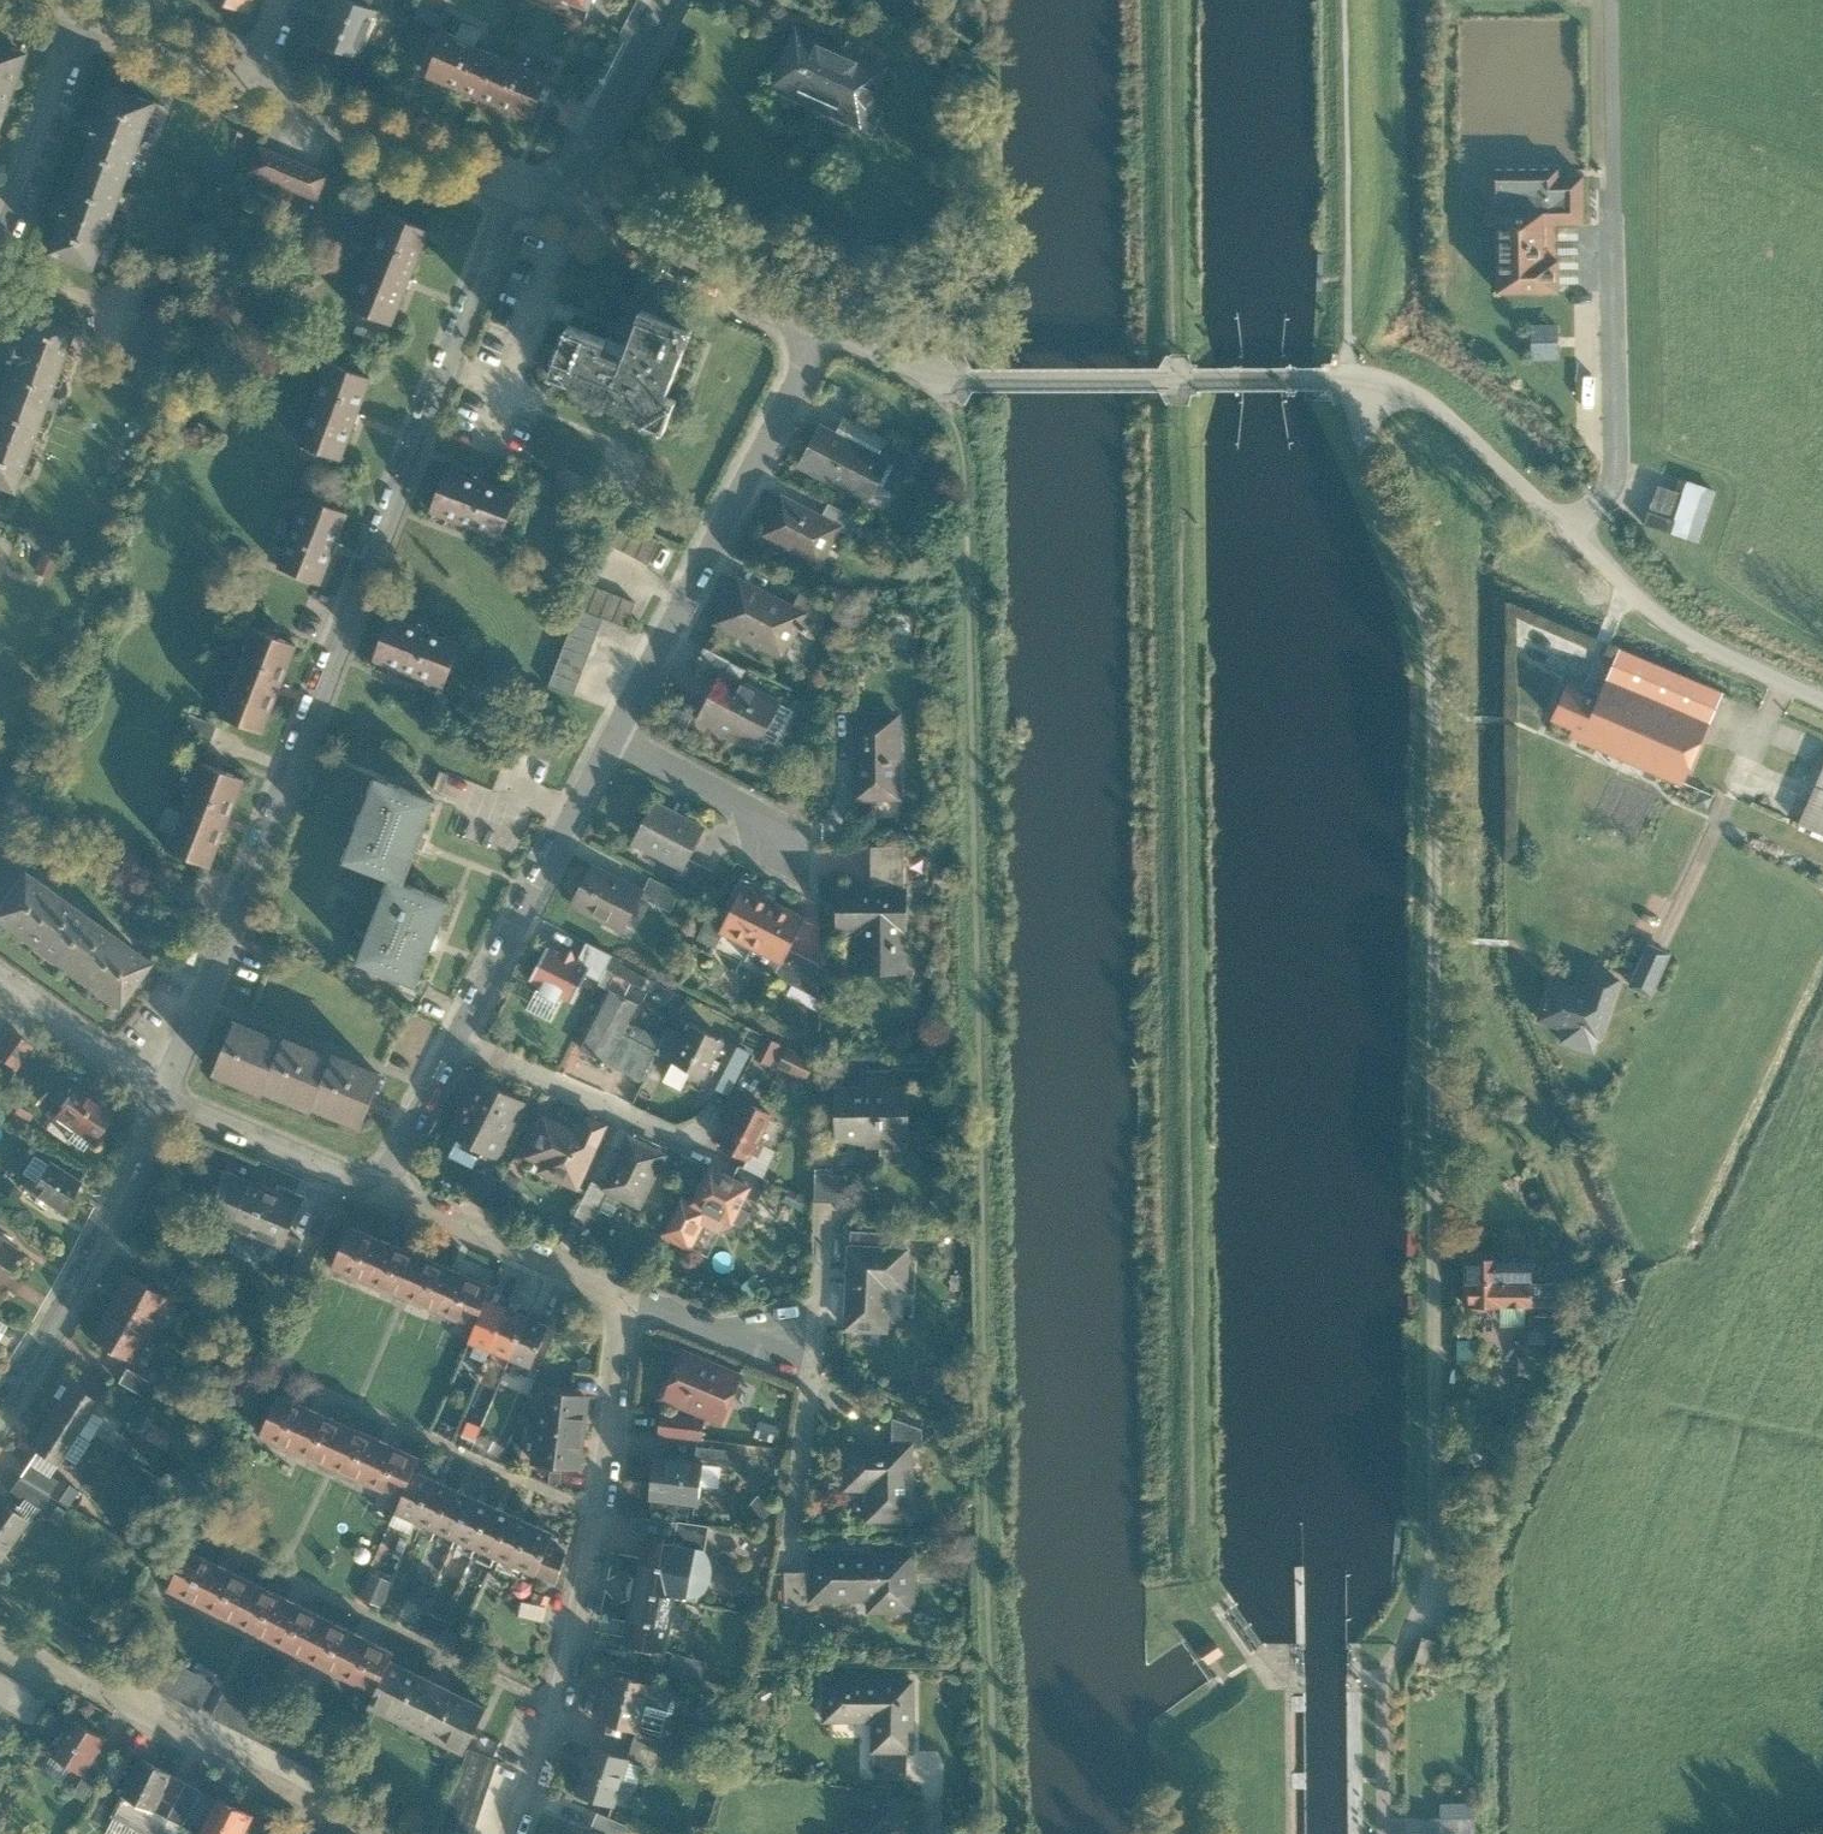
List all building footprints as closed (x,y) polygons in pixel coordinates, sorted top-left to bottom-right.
[(249,15),(256,0),(216,0),(249,15)] [(378,16),(336,0),(317,50),(360,65),(378,16)] [(585,10),(589,0),(557,0),(585,10)] [(759,9),(763,0),(739,0),(759,9)] [(888,64),(795,25),(768,88),(861,128),(888,64)] [(477,105),(497,57),(443,35),(424,83),(477,105)] [(8,87),(23,44),(0,36),(0,84),(8,87)] [(477,105),(533,127),(553,79),(497,57),(477,105)] [(81,159),(128,177),(160,94),(112,76),(81,159)] [(0,84),(0,110),(8,87),(0,84)] [(332,171),(260,142),(249,171),(320,200),(332,171)] [(47,247),(94,265),(128,177),(81,159),(47,247)] [(1558,165),(1488,166),(1488,197),(1488,220),(1498,220),(1498,287),(1560,287),(1559,224),(1586,223),(1585,172),(1558,172),(1558,165)] [(382,214),(376,231),(374,230),(358,272),(366,275),(388,216),(382,214)] [(397,327),(434,232),(390,215),(352,310),(397,327)] [(681,384),(705,320),(649,299),(631,346),(623,343),(616,341),(618,335),(575,318),(554,375),(585,386),(583,391),(675,426),(690,387),(681,384)] [(46,415),(80,326),(33,308),(16,353),(0,395),(0,397),(46,415)] [(1529,323),(1530,359),(1559,358),(1558,323),(1529,323)] [(346,463),(376,381),(333,365),(303,448),(346,463)] [(16,496),(46,415),(0,397),(0,490),(16,496)] [(883,450),(824,421),(801,467),(873,504),(895,460),(897,457),(883,450)] [(889,437),(883,450),(897,457),(895,460),(911,467),(919,453),(889,437)] [(517,496),(447,469),(429,516),(499,543),(517,496)] [(1689,480),(1671,532),(1698,542),(1716,490),(1689,480)] [(826,513),(784,491),(761,535),(823,567),(842,530),(846,523),(826,513)] [(324,581),(352,511),(307,493),(279,563),(324,581)] [(832,503),(826,513),(846,523),(842,530),(852,535),(861,518),(832,503)] [(649,564),(662,539),(618,516),(605,541),(649,564)] [(798,604),(741,574),(715,622),(785,659),(801,628),(811,610),(798,604)] [(638,602),(586,581),(576,605),(628,626),(638,602)] [(804,592),(798,604),(811,610),(801,628),(820,638),(835,608),(804,592)] [(551,686),(574,695),(604,619),(581,610),(551,686)] [(462,644),(391,616),(373,661),(444,689),(462,644)] [(265,730),(299,642),(256,626),(222,713),(265,730)] [(1606,702),(1567,685),(1552,718),(1581,730),(1576,740),(1679,786),(1673,801),(1714,819),(1725,794),(1685,776),(1719,698),(1626,657),(1606,702)] [(786,700),(726,669),(699,718),(760,750),(786,700)] [(219,723),(191,712),(180,740),(208,752),(214,738),(219,723)] [(905,800),(905,712),(855,712),(856,800),(905,800)] [(1792,830),(1822,842),(1822,754),(1792,830)] [(213,864),(247,777),(203,760),(169,847),(213,864)] [(395,878),(410,883),(425,843),(442,799),(430,795),(380,776),(348,860),(395,878)] [(707,826),(657,800),(634,844),(685,870),(691,858),(707,826)] [(874,886),(907,886),(907,846),(874,846),(874,886)] [(716,871),(691,858),(685,870),(675,888),(683,892),(700,901),(716,871)] [(646,889),(594,863),(573,906),(625,932),(642,896),(646,889)] [(22,867),(0,897),(0,926),(51,963),(86,914),(55,891),(22,867)] [(652,876),(646,889),(642,896),(673,912),(683,892),(675,888),(652,876)] [(410,883),(395,878),(363,961),(424,984),(439,944),(456,901),(410,883)] [(809,916),(745,883),(721,931),(784,963),(795,942),(809,916)] [(874,886),(839,887),(840,936),(861,935),(861,975),(912,975),(912,886),(907,886),(874,886)] [(119,937),(86,914),(51,963),(116,1009),(151,960),(119,937)] [(589,941),(578,961),(592,968),(589,973),(601,979),(615,954),(589,941)] [(821,955),(795,942),(784,963),(778,974),(822,997),(821,955)] [(1677,956),(1646,942),(1627,984),(1657,998),(1677,956)] [(578,961),(550,947),(532,983),(574,1004),(589,973),(592,968),(578,961)] [(1584,992),(1549,979),(1533,1022),(1564,1033),(1560,1044),(1595,1056),(1623,979),(1593,968),(1584,992)] [(640,1004),(612,991),(582,1050),(644,1080),(657,1052),(623,1037),(640,1004)] [(266,1092),(287,1039),(263,1029),(239,1020),(216,1075),(265,1094),(266,1092)] [(709,1080),(727,1040),(692,1023),(687,1035),(677,1056),(673,1063),(709,1080)] [(8,1027),(0,1040),(0,1056),(18,1068),(34,1043),(8,1027)] [(677,1056),(687,1035),(672,1028),(661,1049),(677,1056)] [(770,1063),(780,1041),(769,1036),(760,1058),(770,1063)] [(317,1111),(339,1057),(313,1047),(288,1037),(287,1039),(266,1092),(316,1113),(317,1111)] [(818,1059),(786,1044),(778,1061),(810,1076),(818,1059)] [(732,1091),(751,1052),(737,1045),(718,1084),(732,1091)] [(365,1129),(387,1074),(363,1065),(340,1055),(339,1057),(317,1111),(365,1129)] [(865,1086),(839,1087),(839,1146),(912,1145),(912,1086),(900,1086),(899,1071),(865,1071),(865,1086)] [(499,1159),(527,1102),(475,1076),(447,1133),(499,1159)] [(113,1111),(75,1084),(53,1115),(90,1142),(113,1111)] [(733,1126),(747,1101),(734,1095),(721,1120),(733,1126)] [(723,1145),(750,1160),(775,1115),(747,1101),(733,1126),(723,1145)] [(582,1131),(545,1115),(526,1157),(541,1164),(538,1172),(581,1191),(611,1125),(589,1115),(582,1131)] [(642,1209),(669,1155),(628,1134),(603,1185),(601,1189),(609,1193),(642,1209)] [(81,1181),(49,1160),(28,1192),(60,1213),(81,1181)] [(741,1164),(734,1178),(755,1187),(750,1197),(761,1202),(772,1180),(741,1164)] [(734,1178),(713,1167),(695,1202),(685,1197),(664,1236),(694,1251),(707,1224),(722,1233),(728,1221),(737,1225),(750,1197),(755,1187),(734,1178)] [(818,1168),(816,1202),(849,1202),(849,1175),(834,1175),(834,1168),(818,1168)] [(488,1206),(502,1180),(479,1169),(465,1195),(488,1206)] [(304,1202),(229,1170),(208,1220),(282,1252),(304,1202)] [(503,1214),(521,1180),(506,1172),(502,1180),(488,1206),(503,1214)] [(601,1189),(603,1185),(594,1181),(574,1223),(590,1231),(609,1193),(601,1189)] [(406,1299),(425,1257),(354,1227),(334,1267),(406,1299)] [(854,1231),(854,1246),(888,1248),(888,1233),(854,1231)] [(0,1237),(0,1281),(19,1249),(0,1237)] [(851,1246),(847,1333),(891,1335),(893,1292),(912,1292),(914,1249),(888,1248),(854,1246),(851,1246)] [(1534,1256),(1466,1258),(1467,1305),(1535,1304),(1535,1282),(1534,1256)] [(496,1287),(425,1257),(406,1299),(479,1329),(491,1300),(496,1287)] [(1583,1257),(1545,1257),(1545,1282),(1535,1282),(1535,1304),(1563,1304),(1563,1283),(1583,1283),(1583,1257)] [(208,1282),(184,1271),(177,1285),(201,1297),(208,1282)] [(112,1305),(154,1331),(174,1299),(131,1273),(112,1305)] [(512,1310),(491,1300),(479,1329),(474,1342),(494,1350),(512,1310)] [(112,1305),(92,1338),(135,1364),(154,1331),(112,1305)] [(533,1319),(512,1310),(494,1350),(515,1360),(533,1319)] [(554,1328),(533,1319),(515,1360),(536,1369),(554,1328)] [(1560,1320),(1531,1320),(1531,1342),(1520,1342),(1520,1373),(1547,1373),(1546,1341),(1560,1341),(1560,1320)] [(745,1376),(686,1351),(664,1400),(724,1425),(745,1376)] [(152,1382),(128,1369),(120,1384),(144,1397),(152,1382)] [(70,1381),(49,1415),(78,1434),(100,1400),(70,1381)] [(279,1394),(260,1435),(331,1467),(350,1427),(279,1394)] [(538,1432),(588,1436),(592,1399),(543,1394),(538,1432)] [(78,1434),(49,1415),(28,1448),(58,1466),(78,1434)] [(708,1421),(664,1416),(661,1435),(705,1440),(708,1421)] [(897,1420),(896,1444),(916,1444),(916,1448),(926,1448),(926,1430),(897,1420)] [(424,1460),(350,1427),(331,1467),(405,1501),(418,1473),(424,1460)] [(585,1472),(588,1436),(538,1432),(536,1467),(585,1472)] [(916,1448),(916,1444),(896,1444),(846,1444),(846,1493),(868,1492),(868,1524),(917,1523),(916,1448)] [(700,1447),(698,1464),(705,1465),(732,1469),(734,1450),(700,1447)] [(698,1464),(658,1459),(653,1501),(700,1507),(705,1465),(698,1464)] [(19,1477),(49,1496),(58,1482),(28,1463),(19,1477)] [(416,1524),(435,1481),(418,1473),(405,1501),(397,1517),(416,1524)] [(10,1491),(40,1510),(49,1496),(19,1477),(10,1491)] [(436,1533),(455,1490),(435,1481),(416,1524),(436,1533)] [(455,1490),(436,1533),(457,1542),(476,1499),(455,1490)] [(496,1508),(476,1499),(457,1542),(477,1551),(496,1508)] [(3,1555),(26,1522),(0,1503),(0,1553),(3,1555)] [(496,1508),(477,1551),(497,1560),(516,1517),(496,1508)] [(646,1539),(701,1548),(708,1549),(712,1528),(636,1516),(631,1537),(646,1539)] [(537,1527),(516,1517),(497,1560),(518,1570),(537,1527)] [(537,1527),(518,1570),(557,1586),(569,1554),(552,1547),(557,1535),(537,1527)] [(636,1593),(679,1601),(691,1603),(701,1548),(646,1539),(636,1593)] [(192,1549),(169,1592),(244,1631),(267,1588),(192,1549)] [(918,1553),(812,1554),(812,1574),(812,1603),(869,1603),(869,1615),(919,1615),(918,1553)] [(361,1594),(380,1602),(390,1578),(371,1570),(361,1594)] [(812,1603),(812,1574),(787,1575),(787,1605),(812,1605),(812,1603)] [(337,1625),(267,1588),(244,1631),(315,1668),(337,1625)] [(669,1654),(679,1601),(636,1593),(626,1646),(669,1654)] [(337,1625),(315,1668),(377,1700),(396,1663),(399,1657),(337,1625)] [(709,1663),(676,1655),(671,1676),(704,1685),(709,1663)] [(142,1681),(204,1712),(215,1690),(153,1660),(142,1681)] [(491,1710),(396,1663),(377,1700),(370,1711),(466,1758),(491,1710)] [(0,1674),(0,1710),(33,1728),(48,1701),(0,1674)] [(656,1687),(613,1674),(598,1720),(640,1733),(656,1687)] [(913,1674),(821,1674),(821,1717),(869,1717),(869,1748),(872,1748),(907,1749),(913,1749),(913,1674)] [(73,1721),(51,1760),(86,1777),(100,1752),(107,1740),(73,1721)] [(640,1733),(635,1746),(661,1755),(665,1741),(640,1733)] [(635,1746),(629,1761),(633,1763),(656,1770),(661,1755),(635,1746)] [(907,1749),(872,1748),(872,1767),(907,1768),(907,1749)] [(629,1761),(596,1749),(579,1795),(615,1809),(633,1763),(629,1761)] [(114,1760),(100,1752),(86,1777),(99,1784),(114,1760)] [(497,1760),(472,1752),(445,1833),(473,1833),(497,1760)] [(137,1758),(118,1794),(124,1797),(112,1817),(143,1833),(163,1833),(170,1821),(182,1828),(201,1792),(137,1758)] [(885,1792),(885,1802),(889,1802),(889,1826),(903,1826),(903,1792),(885,1792)] [(1441,1832),(1474,1833),(1474,1799),(1442,1799),(1441,1832)] [(219,1801),(204,1833),(246,1833),(254,1817),(219,1801)] [(889,1802),(885,1802),(845,1803),(845,1833),(889,1833),(889,1826),(889,1802)] [(592,1832),(596,1833),(628,1833),(630,1830),(598,1816),(592,1832)] [(592,1832),(570,1823),(566,1833),(596,1833),(592,1832)]
